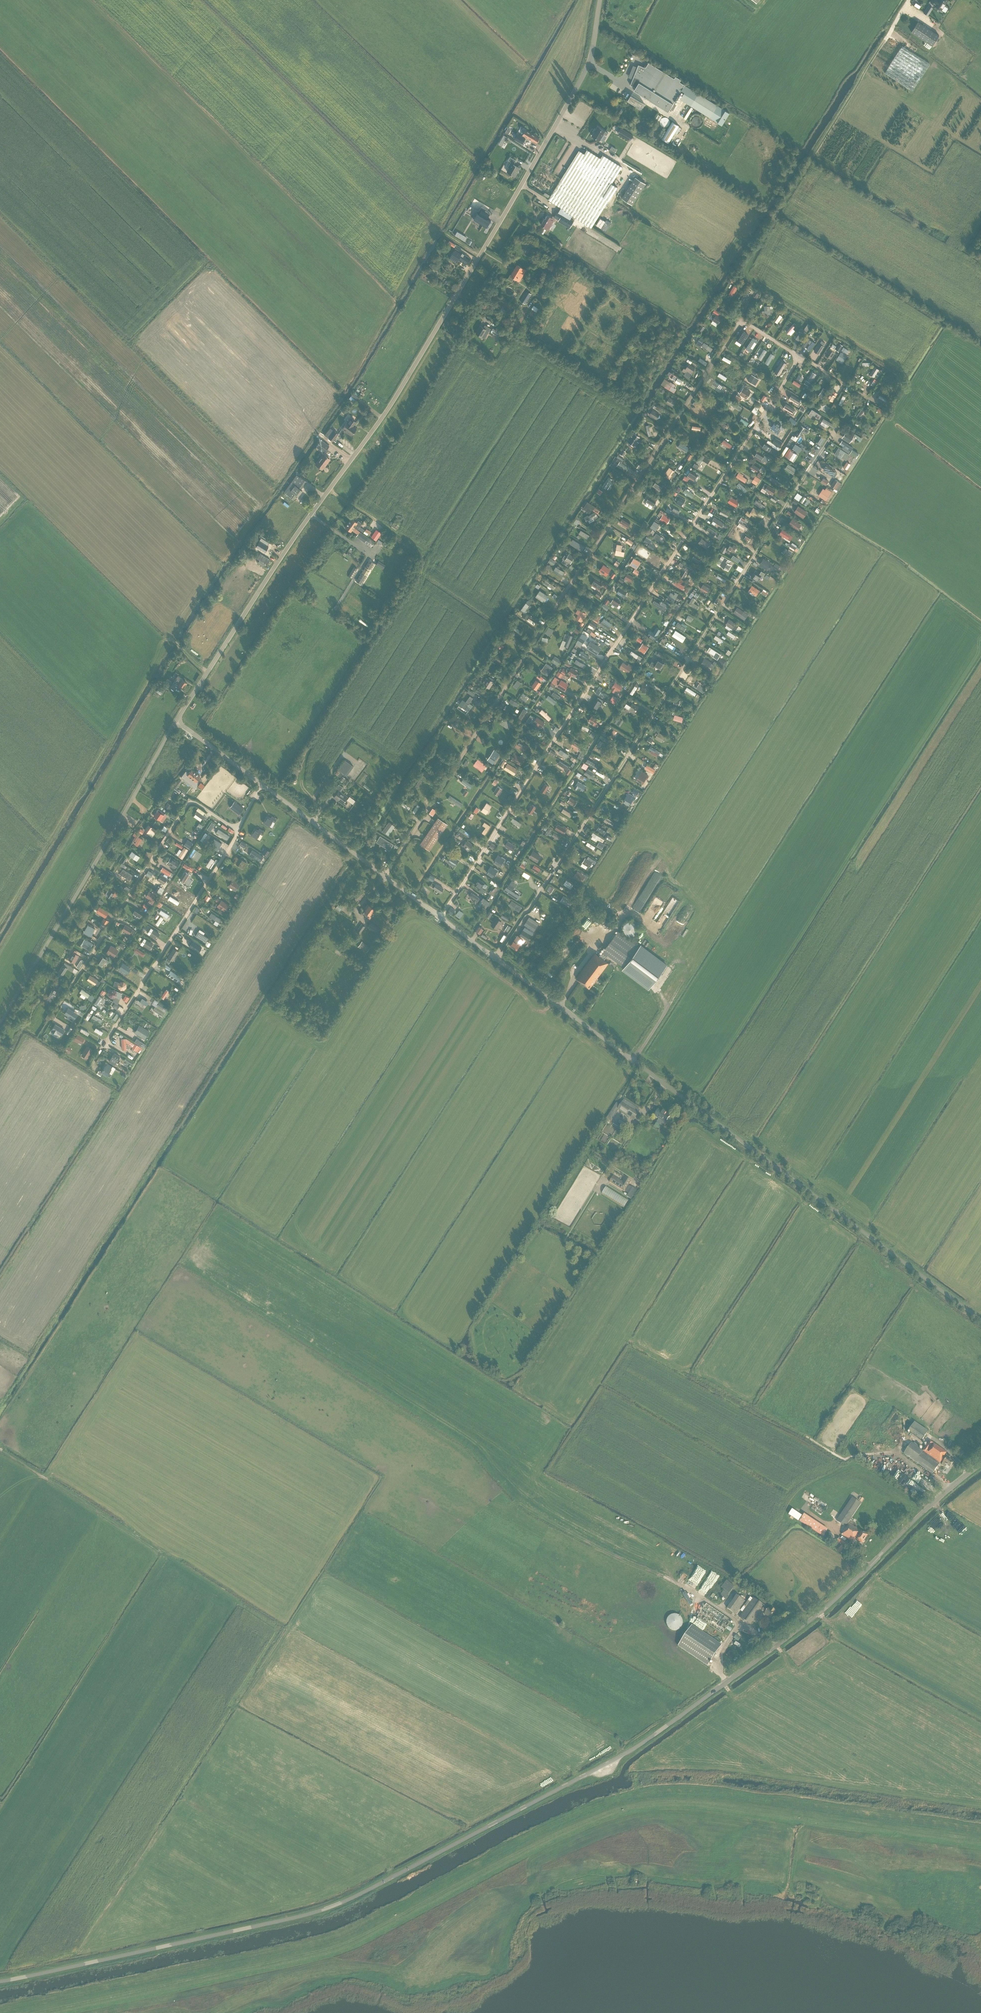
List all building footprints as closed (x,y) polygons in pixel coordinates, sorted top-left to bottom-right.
[(930,2),(935,5),(935,6),(941,10),(947,1),(946,0),(932,0),(930,2)] [(930,14),(934,6),(929,4),(925,12),(930,14)] [(918,22),(914,28),(911,32),(932,46),(939,35),(918,22)] [(903,45),(895,57),(885,73),(912,91),(930,64),(903,45)] [(638,65),(630,85),(634,87),(635,87),(634,90),(668,112),(684,85),(679,82),(681,79),(675,76),(674,79),(649,63),(645,68),(638,65)] [(684,92),(680,99),(705,114),(722,125),(729,113),(685,85),(681,91),(684,92)] [(631,95),(628,100),(635,105),(635,104),(643,107),(645,104),(631,95)] [(695,114),(690,118),(696,124),(701,120),(695,114)] [(658,122),(664,127),(670,120),(664,115),(658,122)] [(668,143),(679,126),(672,121),(662,138),(668,143)] [(594,132),(592,136),(600,141),(604,134),(606,135),(608,133),(598,126),(596,130),(595,129),(594,132)] [(633,135),(620,128),(617,133),(630,141),(633,135)] [(537,135),(531,132),(527,130),(523,136),(533,141),(537,143),(539,138),(536,136),(537,135)] [(517,136),(517,135),(517,136),(515,138),(517,140),(522,143),(525,138),(520,135),(520,136),(518,135),(517,136)] [(564,209),(564,210),(591,227),(609,200),(618,187),(612,183),(622,166),(603,154),(601,158),(587,149),(585,153),(579,150),(548,199),(564,209)] [(516,160),(513,158),(510,156),(508,160),(511,161),(508,167),(509,167),(506,172),(515,177),(517,173),(520,168),(514,164),(516,160)] [(646,183),(635,177),(622,198),(632,204),(646,183)] [(478,212),(474,218),(486,226),(491,220),(482,214),(485,210),(483,209),(480,213),(478,212)] [(571,218),(557,211),(554,217),(567,225),(571,218)] [(555,219),(547,214),(545,218),(545,217),(540,225),(549,230),(555,219)] [(455,249),(449,258),(456,262),(458,259),(465,264),(469,257),(455,249)] [(430,264),(429,264),(427,268),(427,269),(426,271),(433,275),(436,270),(435,265),(431,263),(430,264)] [(510,275),(508,279),(512,281),(514,277),(519,280),(526,269),(518,264),(511,275),(510,275)] [(734,284),(729,293),(733,295),(738,287),(734,284)] [(747,290),(740,300),(744,303),(751,292),(747,290)] [(531,294),(527,291),(520,301),(525,304),(531,294)] [(767,307),(765,307),(765,311),(762,311),(763,315),(765,315),(765,316),(768,315),(771,314),(770,307),(767,307)] [(781,313),(775,321),(778,323),(783,315),(781,313)] [(712,320),(713,320),(718,324),(722,318),(716,314),(715,316),(712,314),(709,318),(712,320)] [(793,323),(786,331),(789,333),(796,326),(793,323)] [(481,325),(476,333),(485,338),(490,329),(485,326),(484,327),(481,325)] [(493,328),(491,332),(499,336),(501,332),(493,328)] [(806,333),(801,329),(796,338),(801,341),(806,333)] [(742,330),(736,340),(742,344),(748,334),(742,330)] [(810,343),(807,348),(811,350),(816,342),(814,340),(815,339),(811,336),(810,338),(808,337),(803,345),(806,347),(808,342),(810,343)] [(705,340),(702,345),(712,351),(715,347),(705,340)] [(814,351),(818,354),(823,346),(825,343),(821,340),(819,344),(819,343),(814,351)] [(829,349),(825,355),(830,358),(834,353),(833,352),(835,349),(831,346),(829,349)] [(846,349),(842,347),(840,351),(841,351),(836,359),(842,364),(847,356),(843,353),(846,349)] [(788,359),(783,357),(776,369),(780,371),(788,359)] [(687,370),(691,373),(695,368),(689,364),(686,368),(685,367),(682,371),(685,373),(687,370)] [(879,369),(874,366),(869,374),(874,377),(879,369)] [(806,380),(804,383),(808,386),(816,374),(813,372),(807,381),(806,380)] [(759,379),(751,374),(747,380),(755,385),(759,379)] [(675,384),(670,381),(668,384),(667,383),(664,387),(674,392),(676,389),(673,387),(675,384)] [(743,388),(739,393),(745,397),(749,391),(743,388)] [(352,402),(360,395),(355,390),(347,396),(352,402)] [(837,393),(833,390),(831,393),(830,392),(826,398),(832,401),(837,393)] [(791,395),(789,399),(796,403),(795,404),(799,406),(801,402),(799,401),(800,400),(791,395)] [(676,401),(669,397),(666,402),(673,406),(676,401)] [(794,409),(786,404),(783,408),(791,412),(790,413),(793,415),(796,411),(794,410),(794,409)] [(812,412),(815,414),(818,409),(810,404),(804,414),(808,417),(812,412)] [(858,415),(861,417),(868,408),(864,405),(858,415)] [(657,414),(658,413),(653,410),(650,415),(655,418),(655,417),(657,418),(659,415),(657,414)] [(734,412),(733,415),(740,419),(742,416),(740,415),(741,413),(736,411),(735,412),(734,412)] [(835,424),(824,418),(820,423),(828,428),(830,425),(833,427),(835,424)] [(351,435),(356,429),(353,426),(356,422),(351,419),(348,423),(347,422),(342,429),(351,435)] [(721,421),(718,426),(723,429),(727,423),(725,422),(725,423),(721,421)] [(772,426),(776,429),(774,432),(777,434),(780,430),(778,428),(781,424),(775,421),(772,426)] [(797,438),(799,435),(802,430),(807,433),(809,430),(801,425),(796,433),(794,432),(792,435),(797,438)] [(331,429),(326,436),(333,441),(338,434),(331,429)] [(633,445),(636,441),(639,437),(634,435),(636,432),(634,430),(631,436),(633,437),(629,442),(633,445)] [(853,436),(846,431),(842,437),(850,442),(853,436)] [(724,439),(722,442),(730,448),(733,444),(724,439)] [(322,440),(316,447),(324,453),(329,446),(322,440)] [(853,447),(842,440),(840,444),(839,446),(851,453),(852,452),(851,451),(853,447)] [(772,446),(765,441),(762,446),(769,450),(772,446)] [(850,455),(838,447),(834,454),(841,458),(842,457),(846,460),(850,455)] [(792,460),(796,454),(791,450),(787,457),(792,460)] [(763,455),(759,453),(758,452),(755,456),(761,460),(763,455)] [(322,469),(326,463),(327,463),(330,459),(323,454),(316,464),(322,469)] [(697,462),(700,464),(703,460),(708,463),(710,460),(702,454),(697,462)] [(623,461),(617,458),(615,462),(618,464),(616,466),(626,472),(629,467),(622,463),(623,461)] [(757,471),(760,466),(754,462),(750,467),(757,471)] [(788,463),(785,468),(793,474),(797,469),(788,463)] [(835,470),(826,464),(822,470),(831,476),(834,477),(838,479),(841,475),(835,471),(835,470)] [(675,471),(669,467),(665,473),(667,474),(665,476),(666,476),(664,479),(669,482),(671,480),(669,478),(672,475),(674,476),(676,473),(674,472),(675,471)] [(690,471),(687,476),(694,480),(697,475),(690,471)] [(296,475),(284,493),(294,499),(297,495),(298,496),(302,490),(301,489),(307,481),(300,476),(299,477),(296,475)] [(756,475),(752,481),(757,484),(761,478),(756,475)] [(783,482),(772,475),(769,479),(781,486),(783,482)] [(835,479),(831,486),(830,488),(833,490),(834,488),(836,490),(841,483),(835,479)] [(662,484),(656,480),(652,486),(659,491),(660,489),(663,490),(666,486),(662,484)] [(744,492),(747,489),(741,483),(738,486),(744,492)] [(772,494),(775,489),(765,483),(762,488),(772,494)] [(832,491),(827,487),(825,489),(823,488),(818,495),(826,500),(832,491)] [(657,499),(652,495),(651,498),(648,496),(645,501),(653,506),(656,501),(657,499)] [(685,499),(680,496),(677,495),(675,499),(677,500),(676,503),(680,506),(682,503),(685,499)] [(736,499),(731,496),(727,502),(735,506),(739,501),(741,502),(742,500),(737,497),(736,499)] [(810,497),(808,500),(817,506),(819,503),(810,497)] [(756,499),(754,502),(763,508),(765,505),(756,499)] [(590,522),(596,512),(597,512),(599,509),(588,502),(584,508),(588,511),(583,518),(590,522)] [(806,511),(798,506),(794,512),(802,517),(806,511)] [(729,513),(721,508),(719,513),(727,517),(729,513)] [(755,517),(759,512),(753,508),(750,513),(747,511),(746,513),(750,516),(751,514),(755,517)] [(670,519),(663,514),(659,520),(666,524),(670,519)] [(715,515),(712,520),(727,528),(730,524),(715,515)] [(631,522),(623,517),(619,522),(627,527),(631,522)] [(742,524),(745,519),(741,517),(738,522),(739,523),(737,526),(746,531),(748,528),(742,524)] [(351,518),(348,523),(357,529),(362,523),(358,520),(357,522),(351,518)] [(394,518),(390,524),(398,530),(402,525),(394,518)] [(800,524),(792,519),(788,524),(796,529),(800,524)] [(660,524),(654,520),(650,527),(655,530),(660,524)] [(356,531),(357,530),(357,529),(348,523),(345,527),(351,532),(352,530),(354,531),(354,530),(356,531)] [(709,526),(706,531),(714,535),(716,531),(709,526)] [(584,534),(575,528),(572,533),(576,535),(574,539),(579,542),(584,534)] [(789,533),(782,529),(779,533),(786,538),(789,533)] [(357,530),(356,531),(359,533),(356,536),(371,547),(374,542),(357,530)] [(376,540),(381,533),(376,530),(371,537),(376,540)] [(261,537),(255,546),(265,552),(268,546),(267,545),(269,542),(270,543),(272,539),(262,532),(259,536),(261,537)] [(660,537),(661,536),(656,533),(654,537),(662,543),(664,540),(660,537)] [(651,540),(646,537),(643,541),(648,544),(647,546),(653,550),(656,545),(650,542),(651,540)] [(709,544),(701,538),(698,542),(706,548),(709,544)] [(573,539),(570,544),(582,552),(585,547),(573,539)] [(622,545),(617,544),(615,555),(624,556),(624,551),(621,551),(622,545)] [(737,545),(734,544),(733,546),(729,544),(726,551),(729,553),(730,550),(733,552),(737,545)] [(641,548),(638,553),(647,559),(650,553),(641,548)] [(791,552),(785,548),(782,552),(789,556),(791,552)] [(568,561),(570,563),(574,557),(569,553),(565,560),(563,559),(562,561),(566,564),(568,561)] [(704,559),(696,554),(693,558),(701,563),(704,559)] [(267,567),(270,562),(259,556),(256,561),(267,567)] [(641,562),(634,557),(629,564),(636,569),(641,562)] [(721,564),(728,569),(731,565),(727,563),(729,560),(725,558),(721,564)] [(771,563),(763,558),(759,565),(766,570),(771,563)] [(367,563),(362,571),(361,571),(355,581),(364,587),(370,577),(367,575),(373,564),(368,561),(367,563)] [(681,561),(679,564),(685,568),(681,575),(685,577),(691,567),(681,561)] [(744,572),(746,569),(738,564),(736,568),(744,572)] [(610,569),(603,565),(600,568),(607,573),(610,569)] [(556,566),(554,569),(563,574),(565,571),(556,566)] [(765,573),(761,571),(759,573),(755,571),(751,578),(758,582),(761,576),(762,577),(765,573)] [(634,577),(627,573),(624,578),(627,580),(627,581),(631,583),(634,577)] [(546,580),(544,582),(548,585),(547,586),(551,589),(552,587),(554,589),(556,586),(546,580)] [(592,585),(598,589),(602,584),(595,580),(592,585)] [(700,588),(704,590),(705,588),(708,590),(710,585),(701,580),(699,584),(701,586),(700,588)] [(676,581),(674,584),(683,589),(685,586),(676,581)] [(752,585),(749,589),(752,591),(752,592),(756,595),(759,590),(752,585)] [(627,591),(620,587),(616,593),(623,597),(627,591)] [(674,594),(671,592),(667,597),(674,601),(678,594),(675,592),(674,594)] [(545,599),(536,593),(534,596),(542,602),(545,599)] [(696,599),(692,597),(688,604),(697,609),(699,606),(694,602),(696,599)] [(614,598),(610,603),(617,607),(620,602),(614,598)] [(654,599),(652,602),(659,606),(659,607),(665,611),(667,606),(654,599)] [(529,605),(526,602),(521,609),(526,613),(527,610),(526,609),(529,605)] [(744,611),(737,606),(733,612),(740,617),(740,616),(742,617),(745,613),(743,611),(744,611)] [(586,613),(578,608),(575,613),(578,614),(575,618),(581,621),(579,624),(582,626),(584,623),(582,621),(584,619),(583,618),(586,613)] [(524,613),(521,616),(534,625),(536,622),(529,617),(529,616),(524,613)] [(595,614),(592,618),(598,622),(601,617),(595,614)] [(736,622),(729,618),(725,624),(732,628),(734,629),(737,625),(735,623),(736,622)] [(611,626),(602,620),(599,624),(609,630),(611,626)] [(687,627),(677,622),(675,625),(685,630),(687,627)] [(522,631),(516,626),(513,630),(520,635),(522,631)] [(549,626),(546,632),(550,635),(554,629),(549,626)] [(672,631),(669,636),(679,642),(682,637),(672,631)] [(512,641),(514,637),(506,632),(504,636),(512,641)] [(568,646),(573,635),(569,633),(567,639),(564,638),(562,644),(568,646)] [(590,640),(586,646),(597,653),(601,647),(590,640)] [(643,643),(640,649),(645,652),(648,647),(643,643)] [(714,648),(712,651),(722,657),(724,654),(714,648)] [(582,650),(579,654),(587,659),(590,656),(582,650)] [(500,663),(504,658),(498,654),(495,658),(494,657),(491,661),(494,663),(495,660),(500,663)] [(555,655),(551,661),(558,665),(562,660),(555,655)] [(707,668),(709,666),(713,668),(715,665),(705,659),(701,665),(707,668)] [(653,662),(651,665),(654,667),(655,666),(660,669),(664,663),(659,660),(656,664),(653,662)] [(627,665),(623,662),(619,667),(628,672),(632,666),(628,663),(627,665)] [(553,667),(546,663),(540,670),(547,675),(553,667)] [(568,673),(575,676),(578,671),(571,667),(568,673)] [(187,682),(183,679),(183,678),(179,675),(175,682),(183,688),(187,682)] [(489,688),(492,684),(494,679),(489,676),(484,685),(489,688)] [(167,678),(164,683),(170,687),(173,682),(167,678)] [(541,683),(536,679),(531,686),(537,690),(541,683)] [(569,684),(561,679),(557,686),(564,691),(569,684)] [(702,686),(705,682),(702,679),(696,688),(703,692),(705,688),(702,686)] [(622,686),(615,682),(612,687),(613,687),(611,690),(614,692),(616,689),(619,691),(622,686)] [(634,684),(629,692),(633,694),(637,686),(634,684)] [(687,686),(686,690),(695,695),(697,692),(687,686)] [(469,695),(461,707),(466,711),(469,706),(468,705),(473,697),(469,695)] [(609,701),(614,704),(618,699),(613,695),(609,701)] [(603,700),(598,697),(593,706),(598,709),(603,700)] [(533,711),(537,713),(542,702),(537,699),(534,706),(535,706),(533,711)] [(557,704),(549,699),(545,704),(553,709),(557,704)] [(631,705),(626,702),(624,705),(627,707),(625,710),(629,712),(631,710),(634,712),(638,706),(632,703),(631,705)] [(524,707),(517,717),(522,720),(528,710),(524,707)] [(543,708),(540,711),(550,721),(552,718),(548,713),(548,712),(547,711),(546,712),(543,708)] [(598,719),(592,715),(589,721),(593,724),(592,725),(596,727),(598,724),(596,722),(598,719)] [(515,723),(505,716),(502,721),(512,727),(515,723)] [(545,722),(537,717),(533,722),(541,727),(545,722)] [(657,735),(655,737),(663,741),(666,735),(659,731),(658,732),(657,732),(655,734),(657,735)] [(527,745),(519,740),(515,746),(523,751),(527,745)] [(582,746),(573,741),(571,745),(573,747),(573,749),(578,752),(578,750),(580,752),(579,754),(577,758),(581,760),(583,757),(581,756),(586,749),(582,747),(582,746)] [(651,745),(649,748),(658,754),(660,751),(651,745)] [(561,749),(559,752),(567,757),(569,754),(561,749)] [(523,758),(515,753),(511,759),(520,764),(523,758)] [(478,757),(474,761),(483,769),(486,765),(478,757)] [(589,758),(586,761),(598,768),(600,765),(589,758)] [(339,770),(346,775),(353,766),(346,760),(339,770)] [(560,760),(558,763),(567,769),(569,766),(560,760)] [(505,769),(513,774),(517,769),(508,763),(505,769)] [(656,769),(653,767),(649,764),(645,770),(653,775),(656,769)] [(423,767),(420,773),(427,777),(431,772),(423,767)] [(597,773),(588,767),(585,773),(594,778),(597,773)] [(187,774),(185,778),(191,783),(193,779),(196,781),(201,775),(192,768),(190,771),(188,769),(185,773),(187,774)] [(648,776),(644,773),(643,776),(639,774),(636,780),(642,783),(645,778),(647,779),(648,776)] [(574,788),(577,789),(578,787),(583,790),(585,787),(580,784),(581,781),(579,780),(574,788)] [(179,785),(176,783),(172,789),(174,791),(178,794),(180,791),(177,788),(179,785)] [(549,786),(545,783),(540,790),(545,793),(548,795),(550,792),(547,790),(549,786)] [(337,793),(334,798),(337,800),(337,799),(340,801),(340,802),(345,805),(347,802),(345,800),(347,796),(340,792),(343,788),(338,784),(334,790),(337,793)] [(502,789),(498,786),(493,792),(498,795),(502,789)] [(166,795),(167,795),(166,796),(170,798),(174,793),(173,792),(174,791),(172,789),(171,788),(170,790),(166,795)] [(460,807),(462,803),(449,794),(446,798),(460,807)] [(635,797),(631,795),(630,797),(627,796),(623,801),(629,805),(632,799),(634,800),(635,797)] [(239,814),(243,808),(235,801),(230,807),(239,814)] [(482,811),(485,813),(491,805),(487,803),(482,811)] [(534,811),(536,807),(533,805),(528,811),(532,814),(532,813),(535,815),(537,813),(534,811)] [(573,812),(564,807),(562,811),(570,817),(573,812)] [(164,813),(158,808),(156,811),(157,811),(153,815),(160,820),(164,815),(163,814),(164,813)] [(197,810),(195,813),(196,813),(194,816),(200,820),(202,818),(204,819),(206,816),(197,810)] [(568,819),(559,815),(557,820),(565,825),(568,819)] [(615,820),(607,815),(604,820),(612,825),(612,824),(615,826),(617,822),(615,820)] [(270,819),(266,817),(263,823),(269,826),(272,820),(274,822),(276,818),(272,816),(270,819)] [(437,818),(420,844),(429,850),(447,824),(437,818)] [(389,821),(383,831),(389,835),(396,825),(389,821)] [(491,826),(484,822),(482,824),(486,827),(482,833),(485,835),(491,826)] [(600,823),(596,831),(597,829),(604,834),(607,829),(600,825),(601,823),(600,823)] [(156,829),(148,824),(144,830),(149,833),(151,830),(154,833),(156,829)] [(555,828),(564,833),(566,829),(558,824),(555,828)] [(510,835),(512,832),(503,827),(501,830),(510,835)] [(258,831),(254,829),(251,835),(256,838),(260,833),(261,834),(263,831),(259,829),(258,831)] [(464,834),(458,830),(455,836),(460,840),(464,834)] [(605,839),(593,831),(589,839),(596,844),(599,839),(603,841),(605,839)] [(140,834),(137,832),(133,839),(136,841),(134,844),(140,847),(144,840),(138,836),(140,834)] [(393,843),(380,834),(377,837),(390,846),(393,843)] [(211,843),(218,848),(221,843),(214,838),(211,843)] [(464,846),(468,850),(472,845),(467,840),(464,844),(462,842),(459,846),(462,849),(464,846)] [(516,845),(508,841),(504,846),(512,851),(516,845)] [(176,853),(183,857),(188,849),(184,846),(182,850),(179,848),(176,853)] [(257,855),(246,848),(243,852),(255,859),(257,855)] [(140,856),(131,851),(129,855),(137,860),(140,856)] [(533,851),(530,857),(536,861),(539,855),(533,851)] [(459,859),(451,855),(447,862),(454,866),(459,859)] [(178,861),(170,856),(166,863),(174,868),(178,861)] [(497,856),(494,861),(500,865),(503,861),(504,861),(506,858),(502,856),(500,859),(497,856)] [(211,857),(206,866),(209,868),(215,860),(211,857)] [(239,858),(237,857),(233,862),(243,868),(247,862),(240,857),(239,858)] [(582,862),(589,867),(594,860),(589,857),(588,859),(585,858),(582,862)] [(193,869),(184,863),(182,867),(191,872),(193,869)] [(171,873),(163,867),(160,871),(169,876),(171,873)] [(497,872),(499,869),(495,867),(493,870),(490,867),(487,872),(493,876),(496,872),(497,872)] [(123,868),(119,873),(129,880),(133,875),(123,868)] [(577,880),(581,882),(583,878),(585,879),(587,876),(582,873),(581,874),(577,871),(575,875),(579,877),(577,880)] [(185,872),(180,879),(184,882),(189,874),(185,872)] [(167,878),(160,874),(157,879),(163,883),(167,878)] [(479,879),(475,885),(480,888),(479,890),(482,892),(485,889),(481,887),(484,883),(479,879)] [(233,880),(230,885),(233,887),(233,888),(236,890),(239,885),(233,880)] [(517,883),(512,880),(507,886),(512,890),(517,883)] [(432,882),(430,885),(433,887),(433,888),(440,892),(443,888),(435,883),(435,884),(432,882)] [(519,895),(506,887),(504,890),(517,899),(519,895)] [(117,892),(111,888),(109,891),(111,892),(108,897),(113,899),(117,892)] [(557,890),(554,893),(562,898),(564,895),(557,890)] [(155,895),(149,891),(146,896),(150,898),(149,900),(151,901),(155,895)] [(480,898),(471,892),(469,895),(473,899),(472,901),(476,903),(480,898)] [(170,896),(168,899),(177,904),(179,901),(170,896)] [(485,908),(490,902),(483,897),(481,900),(482,901),(480,904),(485,908)] [(221,900),(217,898),(215,901),(218,903),(216,906),(224,911),(228,904),(221,899),(221,900)] [(510,903),(513,905),(512,907),(519,910),(522,905),(511,900),(510,903)] [(374,908),(368,903),(366,905),(368,906),(364,911),(367,912),(365,914),(370,918),(374,913),(372,911),(374,908)] [(109,912),(99,906),(96,912),(105,917),(109,912)] [(210,907),(206,912),(212,916),(213,914),(216,916),(219,913),(210,907)] [(459,917),(463,912),(458,908),(454,914),(459,917)] [(139,918),(142,913),(135,909),(132,914),(139,918)] [(160,909),(159,912),(168,918),(170,915),(160,909)] [(154,922),(158,925),(163,917),(160,914),(154,922)] [(518,935),(511,945),(516,949),(523,939),(527,942),(528,940),(531,935),(539,923),(529,916),(524,924),(525,925),(519,935),(520,935),(520,936),(518,935)] [(501,922),(496,918),(492,924),(497,928),(501,922)] [(637,931),(638,928),(637,926),(636,924),(635,923),(633,921),(630,921),(628,921),(626,923),(624,924),(623,926),(623,928),(623,931),(624,933),(626,934),(628,935),(630,936),(633,935),(635,934),(636,933),(637,931)] [(188,926),(197,931),(199,928),(190,923),(188,926)] [(362,923),(356,931),(360,934),(365,926),(362,923)] [(371,923),(368,926),(377,933),(380,930),(371,923)] [(125,925),(122,930),(129,934),(129,933),(132,935),(135,930),(132,928),(125,925)] [(479,933),(483,929),(479,925),(475,929),(479,933)] [(150,934),(150,935),(156,938),(159,934),(153,930),(151,928),(148,933),(150,934)] [(199,929),(195,936),(206,942),(209,938),(203,934),(205,932),(199,929)] [(639,947),(618,931),(600,956),(595,953),(576,978),(590,988),(608,963),(604,960),(608,955),(624,967),(623,969),(649,989),(667,964),(641,945),(639,947)] [(144,945),(143,945),(149,949),(153,944),(147,940),(146,940),(144,938),(141,943),(144,945)] [(78,940),(74,946),(83,952),(85,949),(80,945),(81,942),(78,940)] [(192,941),(189,946),(199,952),(202,947),(192,941)] [(370,947),(362,941),(358,946),(366,952),(370,947)] [(107,952),(114,956),(117,950),(111,946),(107,952)] [(136,947),(134,950),(143,955),(145,952),(136,947)] [(179,951),(173,948),(167,957),(173,961),(179,951)] [(77,951),(73,949),(70,953),(71,953),(68,959),(75,963),(79,955),(76,953),(77,951)] [(558,952),(554,958),(559,962),(564,956),(558,952)] [(103,965),(107,959),(102,956),(98,962),(103,965)] [(123,962),(119,968),(127,974),(131,968),(123,962)] [(59,972),(62,974),(68,965),(64,963),(59,972)] [(97,980),(90,975),(87,979),(95,984),(98,986),(100,982),(97,980)] [(119,982),(114,980),(113,984),(118,986),(118,987),(120,990),(124,989),(127,987),(126,983),(123,981),(120,981),(119,982)] [(53,988),(51,992),(48,996),(53,999),(58,989),(54,987),(53,988)] [(80,992),(82,993),(80,996),(85,998),(86,996),(88,997),(90,993),(82,988),(80,992)] [(117,991),(114,989),(110,989),(108,991),(108,995),(111,998),(114,998),(115,997),(120,998),(122,995),(117,993),(117,991)] [(169,991),(166,989),(161,996),(164,998),(169,991)] [(99,995),(94,1003),(102,1008),(104,1005),(100,1002),(103,997),(99,995)] [(156,1005),(153,1009),(162,1016),(165,1012),(156,1005)] [(95,1011),(92,1018),(101,1023),(102,1019),(105,1021),(106,1017),(95,1011)] [(94,1035),(97,1029),(88,1023),(84,1029),(94,1035)] [(140,1026),(136,1033),(142,1036),(144,1034),(146,1035),(149,1031),(146,1029),(146,1030),(140,1026)] [(76,1035),(74,1040),(81,1044),(83,1040),(76,1035)] [(130,1044),(121,1038),(117,1045),(121,1048),(122,1047),(127,1050),(130,1044)] [(142,1048),(134,1043),(131,1048),(139,1053),(142,1048)] [(88,1057),(92,1049),(87,1046),(82,1053),(88,1057)] [(120,1056),(114,1052),(108,1061),(114,1065),(120,1056)] [(112,1066),(107,1063),(106,1065),(105,1065),(101,1072),(107,1076),(111,1068),(112,1066)] [(634,1120),(639,1113),(631,1108),(633,1105),(624,1099),(622,1102),(619,1107),(616,1105),(615,1105),(611,1111),(615,1114),(616,1114),(619,1110),(634,1120)] [(655,1116),(659,1119),(657,1122),(657,1123),(664,1128),(666,1123),(670,1117),(659,1110),(655,1116)] [(576,1178),(573,1186),(574,1186),(581,1186),(583,1182),(583,1192),(586,1193),(586,1196),(585,1197),(585,1204),(595,1183),(595,1185),(598,1179),(598,1182),(601,1175),(585,1168),(583,1174),(580,1174),(580,1175),(580,1182),(578,1181),(579,1178),(576,1178)] [(622,1181),(613,1176),(609,1182),(625,1192),(631,1181),(625,1177),(622,1181)] [(604,1187),(601,1193),(611,1198),(614,1191),(604,1187)] [(914,1423),(913,1424),(909,1432),(922,1440),(928,1431),(914,1423)] [(946,1459),(944,1457),(945,1456),(944,1455),(946,1452),(929,1441),(923,1451),(940,1462),(941,1461),(943,1463),(942,1465),(945,1467),(946,1466),(949,1468),(953,1462),(946,1458),(946,1459)] [(940,1462),(923,1451),(911,1443),(903,1454),(933,1474),(940,1462)] [(845,1527),(848,1523),(860,1504),(851,1498),(836,1521),(845,1527)] [(828,1529),(804,1514),(799,1521),(823,1537),(828,1529)] [(855,1538),(856,1539),(856,1540),(862,1544),(867,1536),(848,1523),(845,1527),(843,1531),(844,1532),(842,1535),(853,1542),(855,1538)] [(848,1543),(839,1537),(836,1542),(845,1548),(848,1543)] [(703,1583),(708,1587),(704,1592),(707,1594),(719,1578),(711,1573),(703,1583)] [(725,1599),(735,1587),(727,1581),(721,1588),(724,1590),(720,1595),(725,1599)] [(735,1615),(745,1601),(737,1595),(727,1609),(735,1615)] [(767,1610),(764,1608),(765,1607),(753,1598),(739,1618),(751,1626),(762,1611),(765,1613),(764,1614),(770,1618),(774,1613),(774,1612),(775,1611),(772,1608),(770,1610),(768,1609),(767,1610)] [(723,1634),(731,1621),(706,1604),(697,1617),(723,1634)] [(666,1620),(666,1623),(666,1625),(667,1627),(669,1629),(671,1630),(673,1631),(676,1631),(678,1630),(680,1629),(681,1627),(682,1625),(683,1623),(682,1620),(681,1618),(680,1616),(678,1615),(676,1615),(673,1615),(671,1615),(669,1616),(667,1618),(666,1620)] [(678,1647),(708,1666),(722,1645),(692,1626),(678,1647)]
